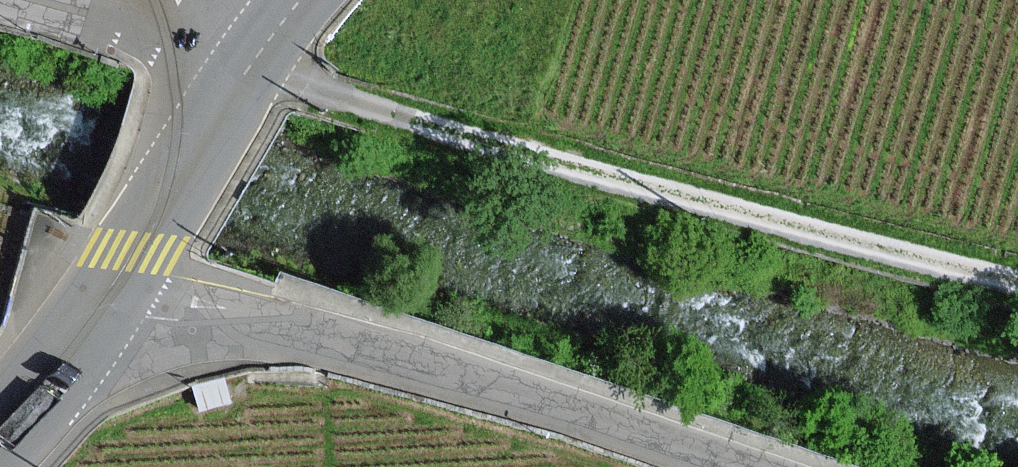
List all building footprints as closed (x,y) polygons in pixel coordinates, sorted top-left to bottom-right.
[(222,380),(196,387),(202,408),(228,400),(222,380)]
